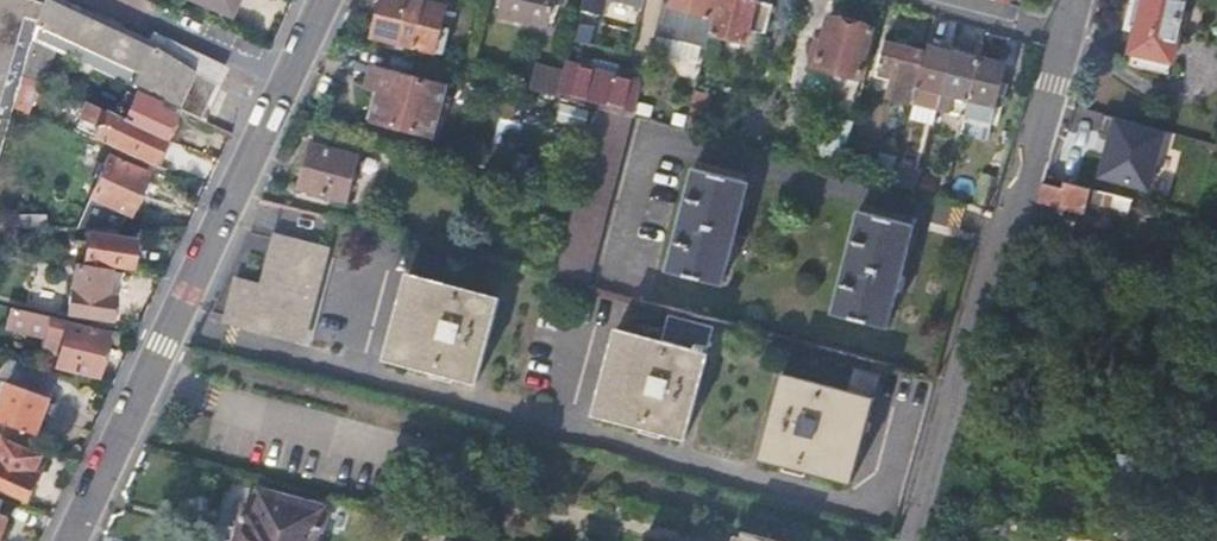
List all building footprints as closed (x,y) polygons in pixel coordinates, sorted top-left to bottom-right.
[(14,107),(24,72),(33,42),(135,89),(157,100),(201,120),(216,84),(152,37),(150,42),(61,0),(0,0),(0,156),(14,107)] [(234,0),(184,0),(225,19),(234,0)] [(407,0),(385,0),(376,38),(437,55),(447,11),(407,0)] [(505,13),(547,23),(553,0),(508,0),(505,13)] [(662,4),(653,40),(704,54),(709,35),(718,0),(671,0),(670,6),(662,4)] [(709,35),(745,45),(749,30),(765,34),(773,8),(755,3),(756,2),(749,0),(718,0),(709,35)] [(1130,50),(1170,59),(1184,0),(1140,0),(1130,50)] [(859,80),(871,31),(829,20),(816,68),(859,80)] [(156,27),(152,37),(216,84),(225,63),(156,27)] [(914,100),(928,52),(887,42),(877,77),(892,82),(889,97),(913,103),(914,100)] [(953,54),(929,48),(928,52),(914,100),(938,107),(953,54)] [(980,60),(953,54),(938,107),(964,115),(980,60)] [(981,58),(980,60),(964,115),(975,117),(979,102),(994,105),(1004,65),(981,58)] [(600,102),(598,109),(629,117),(632,118),(641,85),(568,66),(565,76),(561,92),(600,102)] [(561,92),(565,76),(537,69),(531,92),(560,99),(561,92)] [(447,91),(376,71),(371,89),(380,92),(372,122),(435,140),(447,91)] [(39,79),(24,72),(14,107),(29,114),(39,79)] [(873,80),(864,77),(861,90),(869,92),(873,80)] [(155,105),(157,100),(135,89),(133,95),(127,92),(121,106),(126,109),(122,119),(163,137),(174,114),(155,105)] [(707,96),(694,92),(683,131),(697,135),(707,96)] [(152,159),(163,137),(122,119),(106,111),(86,102),(75,124),(152,159)] [(629,117),(598,109),(575,193),(554,275),(584,283),(629,117)] [(1168,129),(1112,115),(1096,180),(1152,194),(1168,129)] [(840,168),(852,123),(837,120),(825,164),(840,168)] [(361,155),(314,143),(302,188),(349,200),(361,155)] [(109,158),(87,209),(105,217),(111,206),(129,214),(146,174),(109,158)] [(880,174),(893,178),(897,161),(884,158),(880,174)] [(747,182),(692,166),(662,269),(718,284),(747,182)] [(1040,181),(1034,199),(1079,213),(1082,204),(1113,212),(1118,196),(1062,179),(1060,187),(1040,181)] [(44,227),(44,213),(11,213),(12,227),(44,227)] [(910,229),(857,215),(832,312),(884,326),(910,229)] [(132,242),(86,234),(82,257),(128,264),(132,242)] [(242,283),(232,316),(303,337),(327,253),(284,241),(269,290),(242,283)] [(519,248),(513,264),(530,269),(533,253),(519,248)] [(108,273),(73,268),(67,312),(108,319),(111,299),(105,297),(108,273)] [(499,300),(409,275),(386,358),(476,384),(499,300)] [(66,322),(11,309),(6,328),(43,340),(45,332),(61,336),(56,365),(98,376),(108,335),(66,325),(66,322)] [(618,332),(595,414),(686,440),(707,356),(705,355),(712,328),(668,316),(661,343),(618,332)] [(4,437),(26,445),(30,434),(37,437),(60,378),(17,362),(0,405),(0,436),(4,437)] [(847,392),(783,375),(759,460),(850,485),(873,401),(872,401),(879,376),(854,368),(847,392)] [(0,436),(0,490),(27,502),(35,484),(31,481),(41,457),(3,439),(4,437),(0,436)] [(236,540),(315,540),(317,527),(322,529),(328,511),(261,493),(257,508),(246,506),(236,540)] [(0,503),(0,540),(8,521),(1,517),(4,505),(0,503)] [(745,532),(743,540),(777,540),(745,532)]
